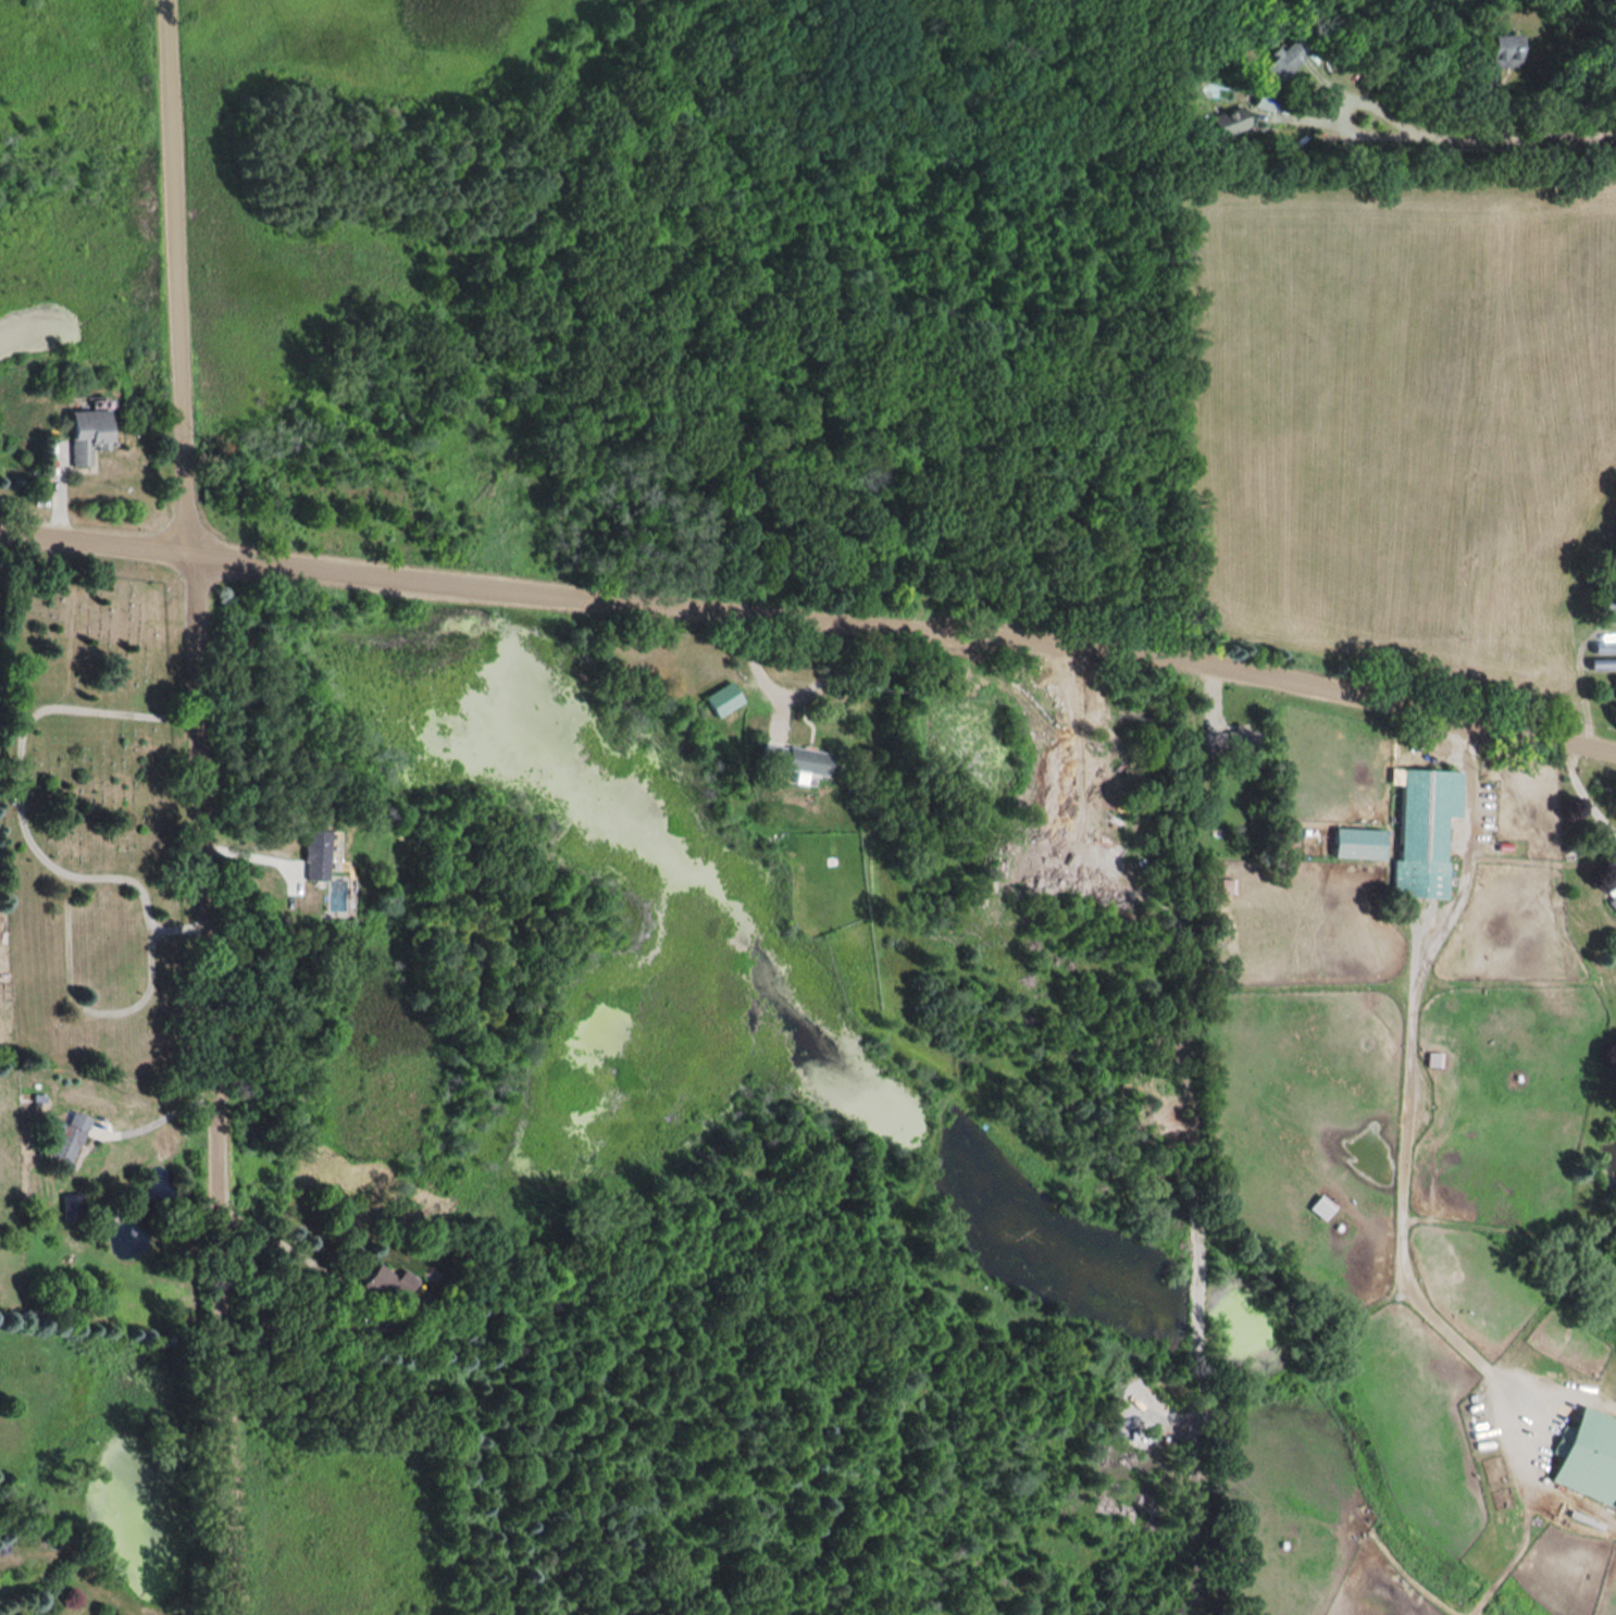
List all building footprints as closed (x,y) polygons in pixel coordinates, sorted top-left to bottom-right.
[(1307,49),(1291,34),(1259,66),(1275,82),(1307,49)] [(1489,35),(1489,64),(1517,64),(1517,35),(1489,35)] [(1247,124),(1237,103),(1207,118),(1217,139),(1247,124)] [(68,465),(89,465),(89,449),(106,448),(105,409),(66,410),(68,465)] [(1615,612),(1615,599),(1600,599),(1600,612),(1615,612)] [(742,701),(729,680),(703,696),(715,717),(742,701)] [(1256,755),(1256,729),(1201,730),(1201,755),(1256,755)] [(823,774),(827,750),(766,741),(762,765),(823,774)] [(1459,816),(1461,771),(1398,768),(1394,896),(1444,898),(1445,861),(1441,861),(1443,816),(1459,816)] [(1381,829),(1331,828),(1331,857),(1380,859),(1381,829)] [(327,830),(303,830),(303,879),(327,879),(327,830)] [(1615,914),(1615,891),(1604,900),(1615,914)] [(1440,1052),(1426,1052),(1426,1065),(1439,1066),(1440,1052)] [(88,1118),(68,1108),(47,1152),(68,1162),(88,1118)] [(1308,1207),(1322,1219),(1333,1205),(1318,1194),(1308,1207)] [(355,1285),(387,1314),(417,1282),(402,1269),(395,1277),(378,1261),(355,1285)] [(1580,1405),(1571,1428),(1562,1424),(1551,1451),(1558,1454),(1548,1480),(1615,1506),(1615,1419),(1580,1405)]
